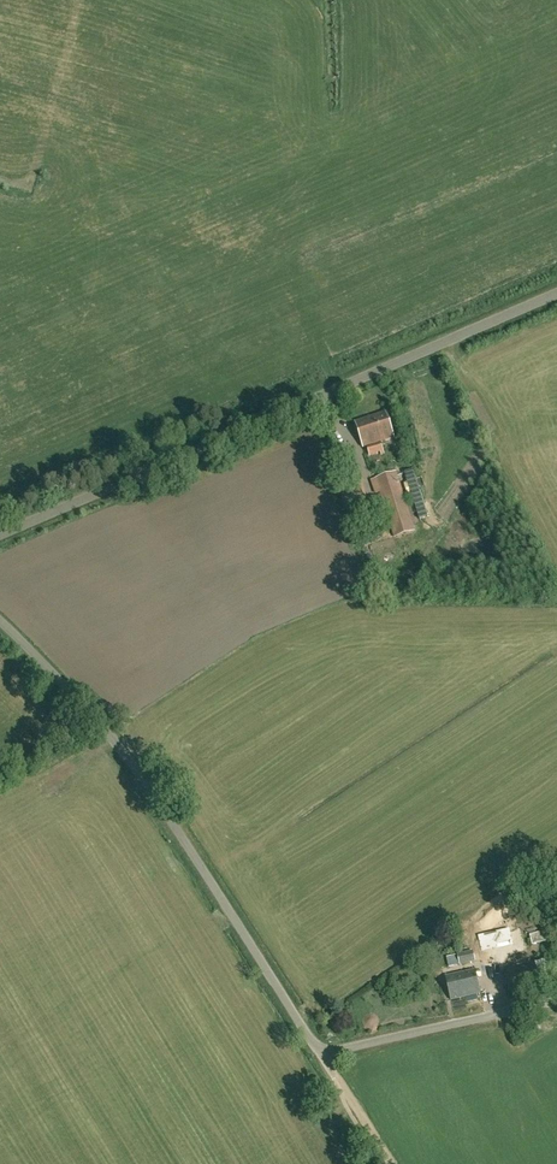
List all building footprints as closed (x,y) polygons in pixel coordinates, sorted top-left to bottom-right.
[(364,447),(394,438),(386,412),(356,422),(364,447)] [(374,457),(390,454),(388,445),(372,448),(374,457)] [(419,519),(429,516),(413,469),(405,472),(419,519)] [(394,538),(414,531),(396,473),(376,479),(394,538)] [(480,934),(482,950),(510,943),(506,928),(480,934)] [(530,947),(528,939),(511,942),(513,950),(530,947)] [(460,965),(476,961),(473,950),(457,954),(460,965)] [(452,1000),(481,993),(475,969),(446,976),(452,1000)]
